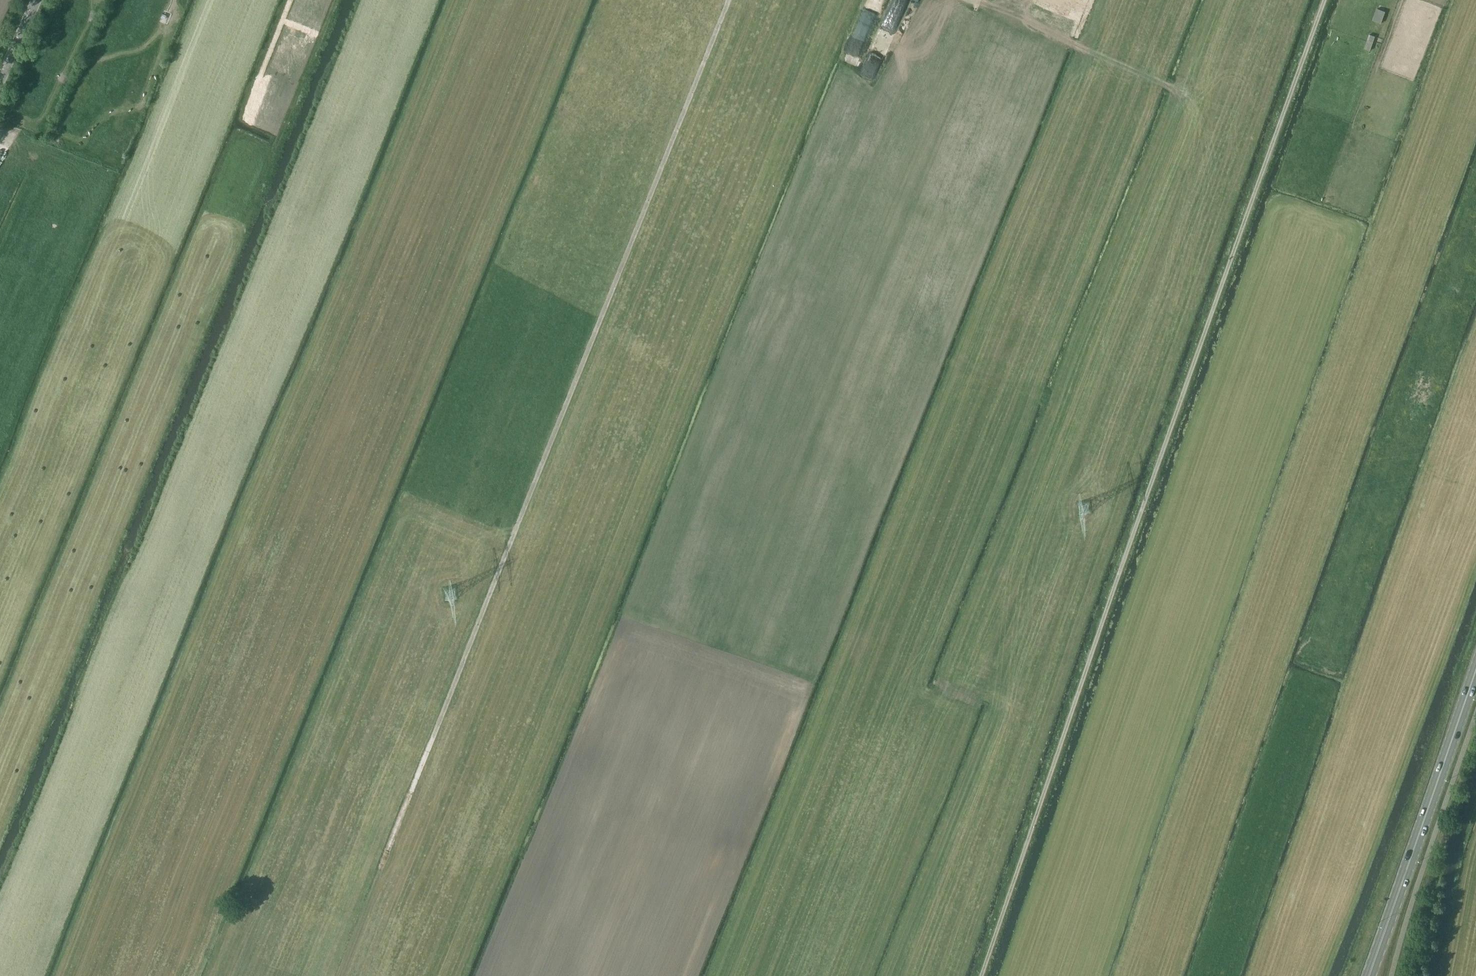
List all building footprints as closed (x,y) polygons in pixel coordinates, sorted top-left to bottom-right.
[(1381,23),(1385,11),(1377,8),(1373,20),(1381,23)] [(1370,51),(1375,36),(1369,34),(1365,49),(1370,51)]
